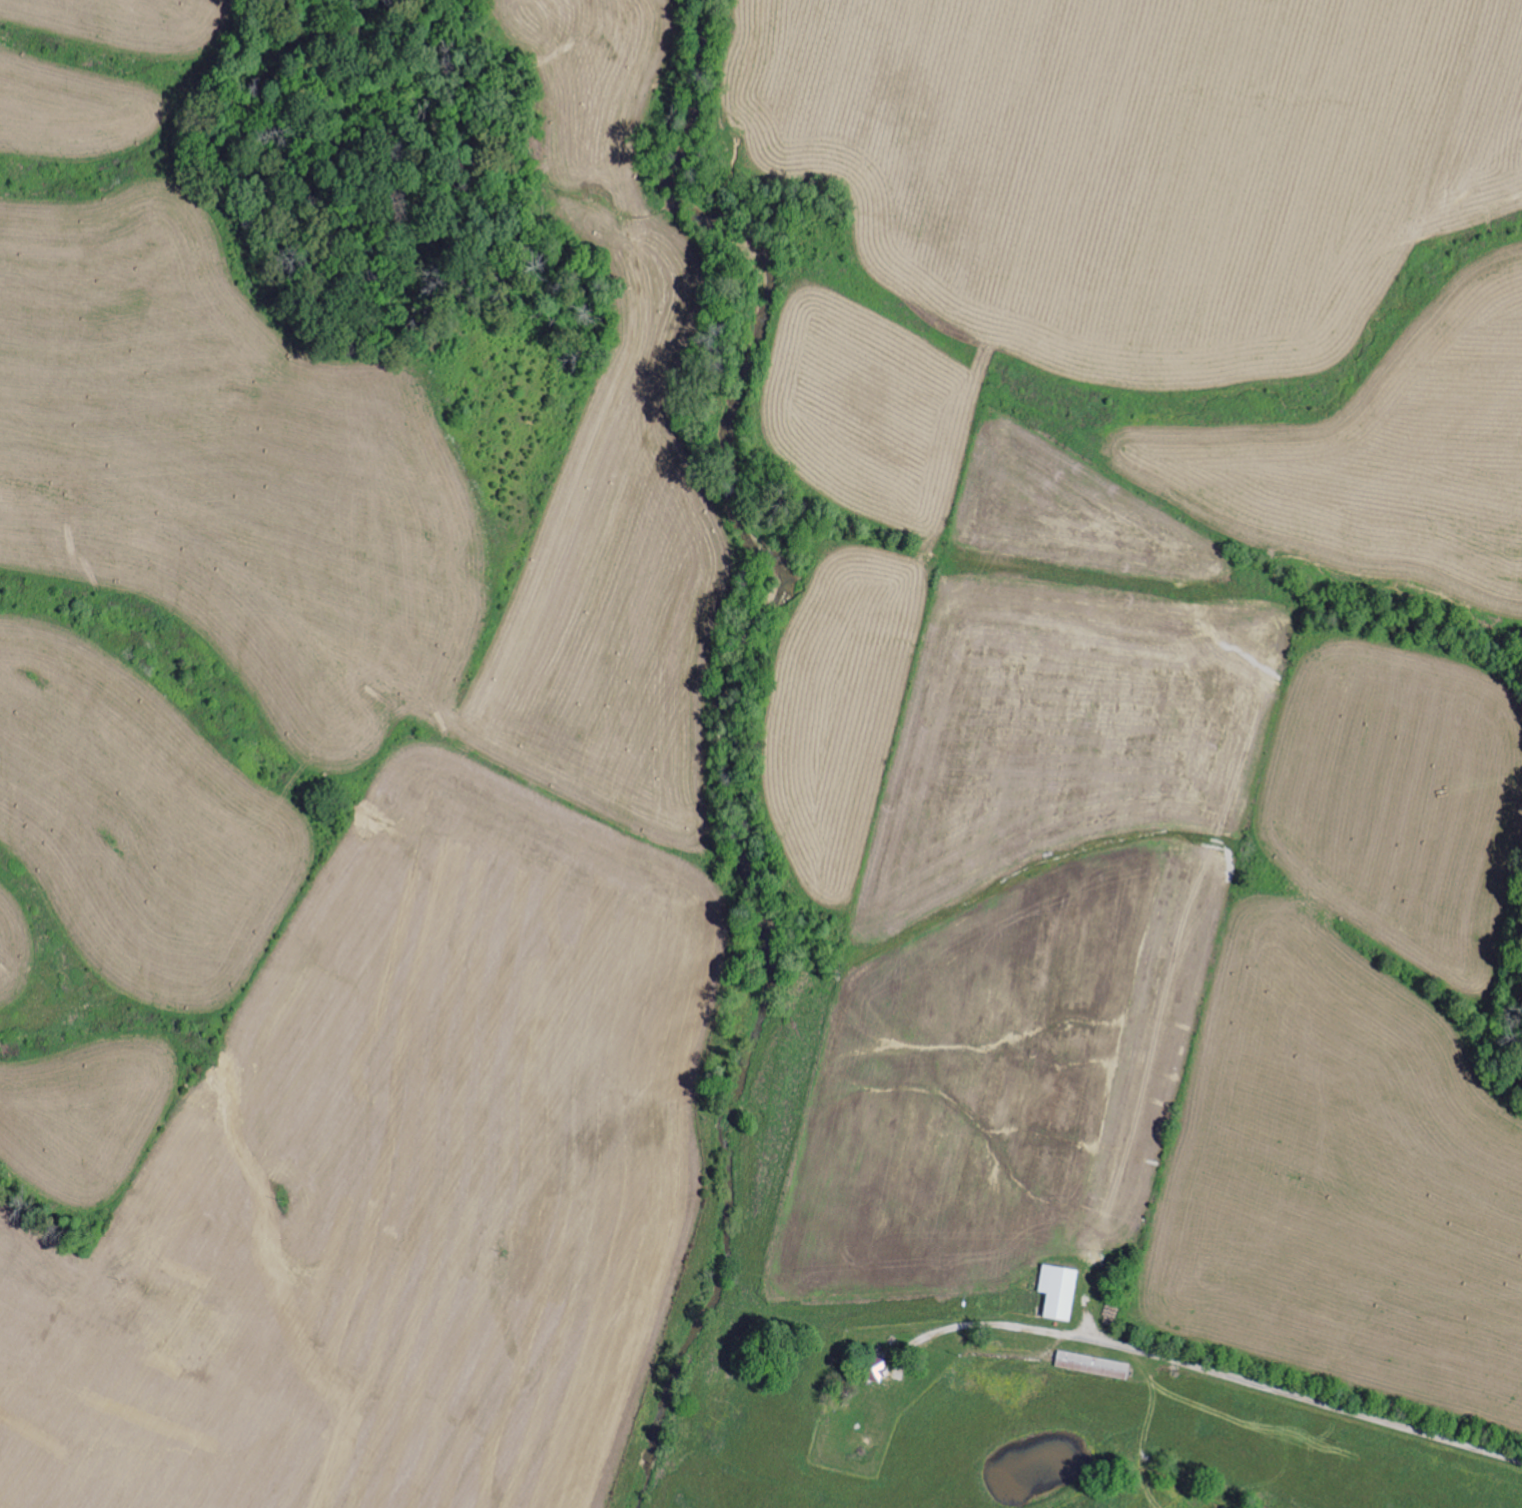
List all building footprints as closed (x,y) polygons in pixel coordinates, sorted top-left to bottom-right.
[(1046,1317),(1072,1321),(1081,1269),(1045,1263),(1041,1291),(1050,1293),(1046,1317)] [(1132,1363),(1060,1350),(1057,1366),(1128,1380),(1132,1363)]
